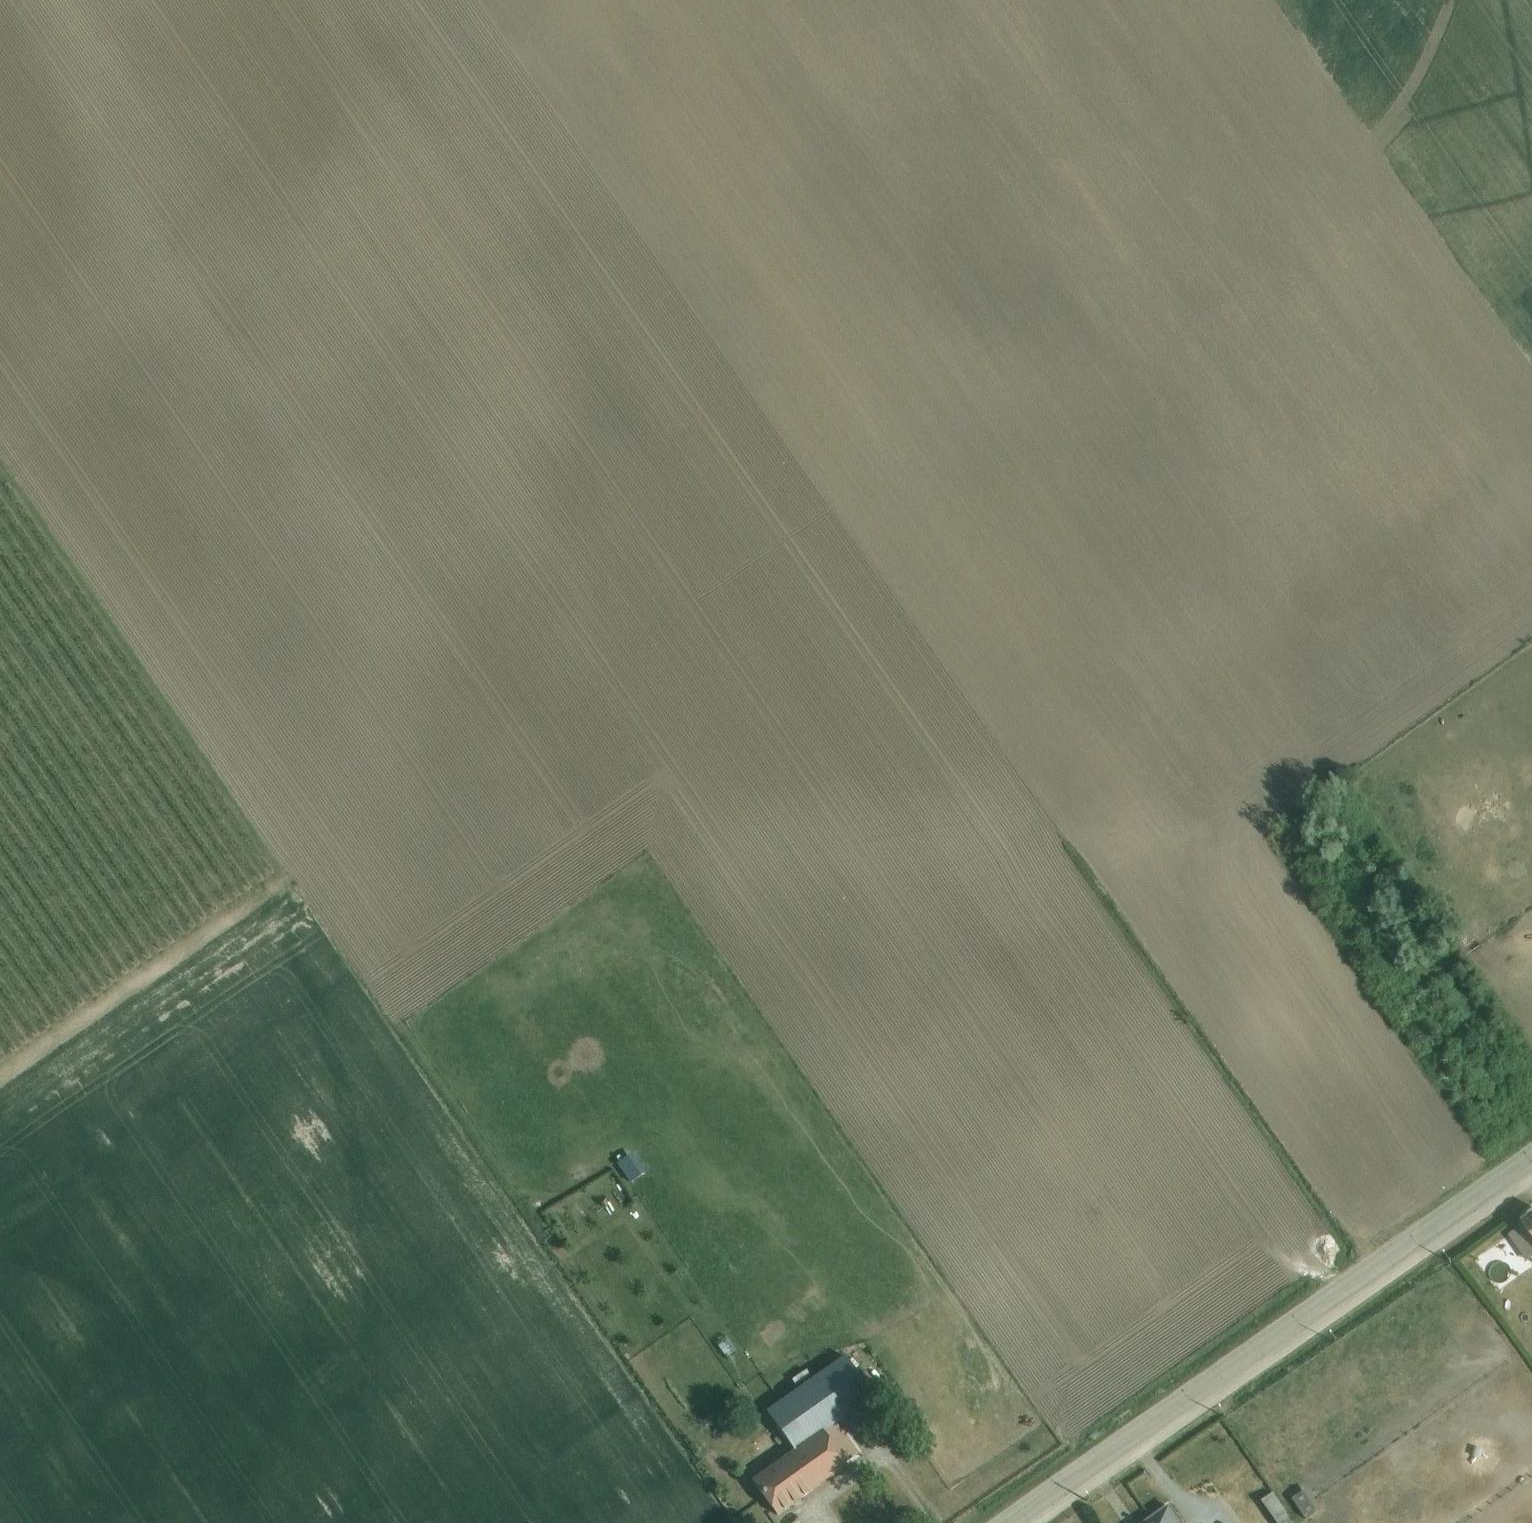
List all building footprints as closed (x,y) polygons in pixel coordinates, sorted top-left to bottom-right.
[(605,1161),(621,1184),(637,1172),(622,1150),(605,1161)] [(1531,1236),(1531,1217),(1523,1224),(1531,1236)] [(1523,1224),(1508,1235),(1526,1261),(1531,1258),(1531,1236),(1523,1224)] [(717,1334),(707,1341),(717,1354),(726,1347),(717,1334)] [(794,1451),(751,1482),(776,1517),(859,1453),(838,1423),(874,1397),(846,1358),(767,1412),(794,1451)] [(1292,1518),(1309,1511),(1300,1488),(1283,1496),(1292,1518)] [(1261,1501),(1276,1522),(1293,1522),(1272,1493),(1261,1501)] [(1145,1522),(1179,1522),(1168,1507),(1145,1522)]
